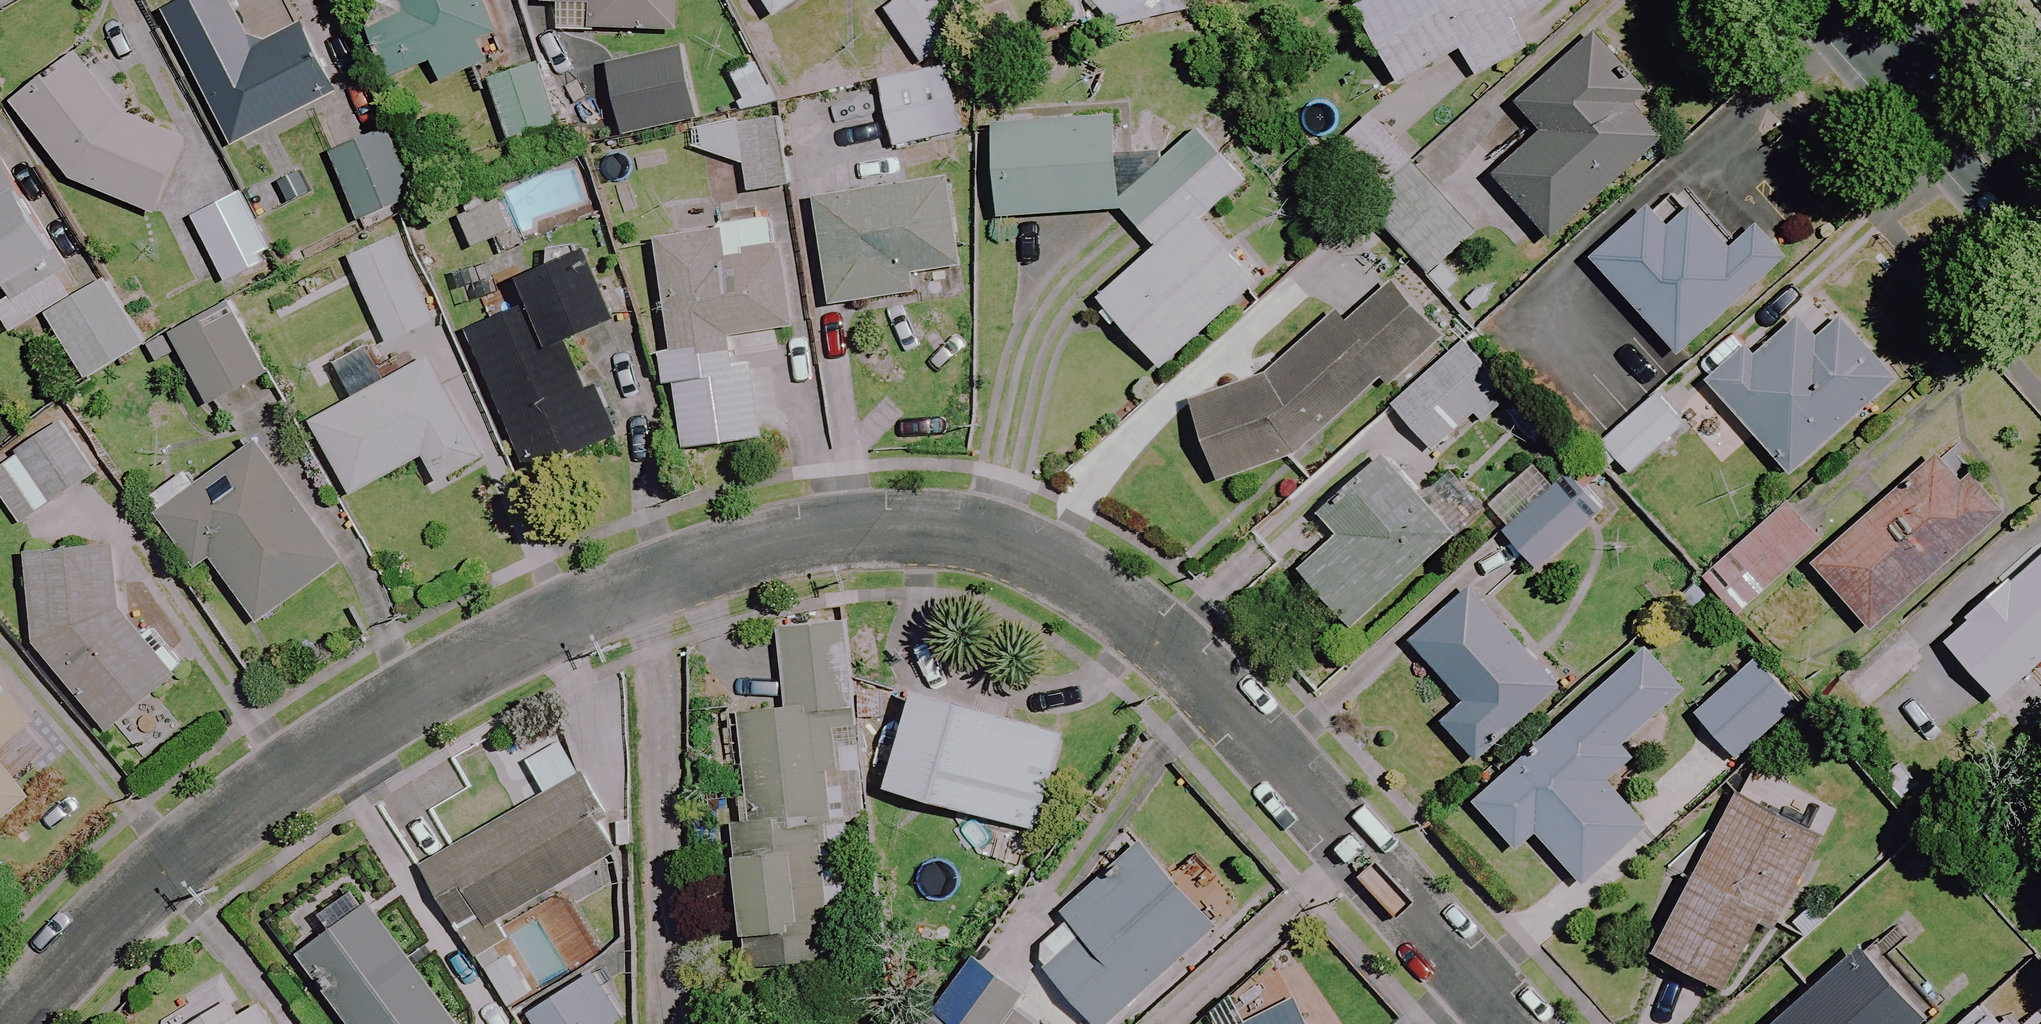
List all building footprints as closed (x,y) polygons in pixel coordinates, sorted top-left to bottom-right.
[(180,22),(162,31),(185,77),(203,68),(238,137),(343,84),(308,15),(260,40),(240,0),(184,0),(172,6),(180,22)] [(483,0),(405,0),(408,6),(370,22),(392,72),(432,55),(441,74),(504,47),(483,0)] [(563,24),(682,22),(682,0),(562,0),(563,24)] [(779,11),(795,0),(772,0),(779,11)] [(933,0),(895,0),(881,9),(918,65),(958,38),(933,0)] [(1125,36),(1160,0),(1089,0),(1125,36)] [(1544,0),(1367,0),(1352,8),(1394,84),(1457,50),(1471,76),(1523,47),(1508,20),(1544,0)] [(1627,71),(1589,30),(1510,102),(1536,130),(1489,173),(1548,238),(1659,137),(1612,85),(1627,71)] [(126,104),(80,45),(17,93),(76,171),(160,210),(195,136),(126,104)] [(539,88),(532,65),(484,80),(502,139),(554,123),(559,140),(594,129),(577,76),(539,88)] [(957,132),(942,67),(873,83),(888,148),(957,132)] [(1191,127),(1130,112),(989,125),(996,218),(1117,208),(1153,247),(1094,301),(1157,369),(1255,279),(1200,218),(1240,181),(1191,127)] [(1449,207),(1366,115),(1319,157),(1402,249),(1449,207)] [(687,127),(689,148),(738,170),(741,192),(777,188),(771,119),(687,127)] [(412,196),(384,127),(328,150),(356,219),(412,196)] [(85,287),(75,295),(55,267),(65,260),(0,168),(0,326),(8,336),(40,313),(88,380),(142,341),(98,278),(85,287)] [(294,168),(241,195),(257,226),(310,200),(294,168)] [(953,268),(941,177),(811,195),(825,306),(912,294),(909,274),(953,268)] [(1734,243),(1676,179),(1589,259),(1673,353),(1778,257),(1751,227),(1734,243)] [(257,226),(241,195),(204,213),(210,225),(196,233),(221,283),(272,258),(257,226)] [(674,354),(667,355),(651,358),(656,387),(671,384),(682,450),(754,438),(738,336),(786,328),(768,220),(655,238),(674,354)] [(434,319),(398,233),(348,254),(384,340),(434,319)] [(630,312),(596,233),(513,268),(547,347),(630,312)] [(1341,324),(1331,312),(1261,374),(1179,415),(1214,484),(1298,457),(1380,385),(1386,391),(1440,343),(1387,284),(1341,324)] [(263,372),(223,306),(169,338),(209,405),(263,372)] [(622,433),(602,386),(583,394),(576,377),(553,387),(518,308),(462,333),(524,476),(622,433)] [(1893,380),(1835,315),(1809,339),(1788,315),(1707,388),(1787,476),(1893,380)] [(1498,393),(1458,345),(1387,404),(1427,452),(1498,393)] [(480,458),(425,359),(309,424),(349,496),(419,456),(434,483),(480,458)] [(1681,424),(1654,393),(1597,443),(1624,474),(1681,424)] [(56,421),(0,462),(0,502),(17,526),(93,470),(56,421)] [(345,559),(260,438),(204,478),(194,464),(153,493),(202,563),(217,552),(262,617),(345,559)] [(2001,512),(1944,447),(1808,565),(1865,631),(2001,512)] [(1450,537),(1386,466),(1329,517),(1339,527),(1293,569),(1348,629),(1450,537)] [(1594,517),(1561,478),(1499,532),(1532,570),(1594,517)] [(1817,541),(1782,502),(1701,575),(1736,614),(1817,541)] [(119,537),(31,546),(38,637),(112,726),(180,670),(125,602),(119,537)] [(1936,641),(1994,703),(2040,659),(2040,544),(1936,641)] [(1554,688),(1465,584),(1403,638),(1458,703),(1436,721),(1470,760),(1554,688)] [(840,621),(764,628),(767,665),(731,668),(743,816),(730,817),(740,937),(761,935),(764,971),(858,963),(847,845),(845,823),(858,822),(840,621)] [(1691,683),(1653,640),(1478,796),(1523,846),(1542,829),(1589,881),(1657,821),(1615,774),(1640,752),(1628,738),(1691,683)] [(1808,700),(1768,653),(1702,707),(1743,755),(1808,700)] [(0,688),(0,749),(30,725),(0,688)] [(1061,733),(913,690),(885,787),(1032,830),(1061,733)] [(26,798),(0,766),(0,820),(26,798)] [(1784,800),(1741,776),(1643,948),(1720,991),(1761,919),(1770,925),(1822,832),(1779,808),(1784,800)] [(618,849),(576,777),(418,868),(497,1004),(531,985),(494,921),(618,849)] [(1133,839),(1051,912),(1061,923),(1027,953),(1090,1023),(1105,1023),(1212,929),(1133,839)] [(365,905),(295,955),(345,1023),(445,1023),(439,1017),(444,1013),(365,905)] [(1858,944),(1767,1023),(1919,1023),(1925,1019),(1858,944)] [(1008,1009),(1018,994),(971,959),(942,999),(923,1023),(1029,1023),(1008,1009)] [(590,972),(524,1017),(529,1023),(609,1023),(621,1016),(590,972)] [(184,1023),(274,1023),(260,992),(184,1023)] [(1289,996),(1234,1023),(1303,1023),(1289,996)] [(1977,1003),(1956,1023),(1997,1023),(1977,1003)]
